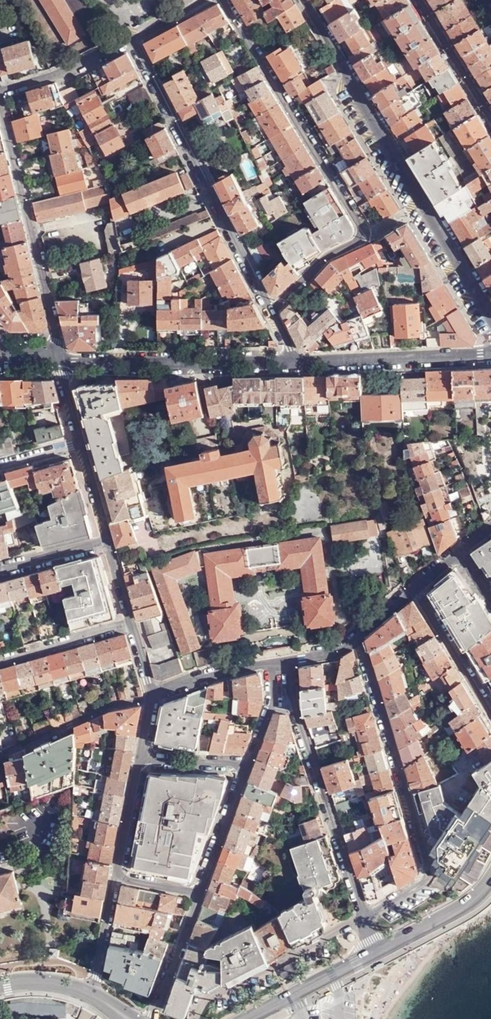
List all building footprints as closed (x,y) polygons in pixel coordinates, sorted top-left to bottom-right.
[(66,44),(83,35),(84,34),(83,33),(79,26),(67,5),(64,0),(42,0),(66,44)] [(87,22),(94,18),(83,0),(64,0),(67,5),(79,26),(87,22)] [(171,1),(170,0),(155,0),(148,4),(152,11),(171,1)] [(258,0),(232,0),(252,31),(265,23),(261,16),(266,13),(258,0)] [(266,13),(270,20),(279,14),(295,4),(293,0),(258,0),(266,13)] [(321,8),(330,23),(354,7),(351,2),(350,0),(335,0),(329,3),(321,8)] [(408,0),(378,0),(377,1),(386,16),(409,2),(408,0)] [(436,10),(456,0),(430,0),(436,10)] [(448,30),(473,15),(464,0),(456,0),(436,10),(448,30)] [(419,19),(409,2),(386,16),(395,33),(419,19)] [(218,3),(195,15),(206,33),(218,27),(220,31),(231,25),(223,13),(224,13),(219,6),(218,3)] [(305,20),(295,4),(279,14),(287,31),(305,20)] [(490,25),(490,11),(488,6),(483,9),(490,25)] [(354,7),(330,23),(341,42),(360,30),(362,29),(357,20),(360,18),(357,12),(354,7)] [(367,7),(357,12),(360,18),(361,19),(367,16),(365,12),(368,10),(367,7)] [(206,33),(195,15),(177,25),(187,43),(188,45),(191,51),(197,48),(193,40),(206,33)] [(451,34),(456,43),(482,29),(473,15),(448,30),(451,34)] [(84,34),(83,35),(87,42),(113,28),(108,19),(92,28),(83,33),(84,34)] [(421,21),(419,19),(395,33),(405,49),(429,35),(421,21)] [(265,23),(252,31),(257,39),(272,30),(267,21),(265,23)] [(83,33),(92,28),(87,22),(79,26),(83,33)] [(366,28),(373,39),(375,37),(379,43),(380,42),(383,40),(373,24),(366,28)] [(187,43),(177,25),(144,43),(153,61),(187,43)] [(456,43),(463,55),(488,41),(490,39),(490,37),(486,27),(482,29),(456,43)] [(360,30),(341,42),(349,55),(366,43),(367,42),(360,30)] [(438,51),(429,35),(405,49),(409,55),(402,59),(408,69),(418,63),(438,51)] [(16,44),(15,39),(0,43),(0,48),(3,48),(16,44)] [(0,74),(36,63),(30,40),(16,44),(3,48),(5,57),(0,59),(0,72),(0,74)] [(366,43),(349,55),(354,62),(370,49),(373,47),(374,46),(370,40),(367,42),(366,43)] [(380,42),(387,54),(389,58),(392,56),(393,56),(384,40),(383,40),(380,42)] [(463,55),(470,66),(490,53),(490,46),(488,41),(463,55)] [(218,43),(213,45),(217,52),(220,51),(222,50),(218,43)] [(250,58),(243,45),(222,54),(228,67),(250,58)] [(271,45),(263,50),(267,55),(275,50),(271,45)] [(284,83),(303,71),(289,46),(282,50),(281,46),(275,50),(267,55),(284,83)] [(370,49),(354,62),(364,79),(386,63),(391,60),(389,58),(387,54),(376,61),(370,49)] [(220,51),(217,52),(216,52),(227,74),(231,72),(228,67),(222,54),(220,51)] [(447,65),(438,51),(418,63),(426,78),(428,76),(429,76),(447,65)] [(134,68),(126,52),(104,64),(108,72),(101,76),(102,78),(99,80),(97,76),(101,74),(98,67),(90,71),(97,84),(97,86),(101,85),(134,68)] [(211,82),(227,74),(216,52),(212,54),(200,59),(211,82)] [(470,66),(477,78),(490,69),(490,53),(470,66)] [(237,76),(251,70),(247,62),(234,69),(237,76)] [(334,69),(330,63),(317,71),(321,78),(334,69)] [(364,79),(373,94),(396,80),(395,77),(386,63),(364,79)] [(457,81),(447,65),(429,76),(434,83),(436,82),(441,91),(457,81)] [(244,91),(265,81),(256,67),(251,70),(237,76),(244,91)] [(101,85),(97,86),(101,94),(117,86),(118,89),(126,86),(124,83),(138,76),(134,68),(101,85)] [(173,77),(164,82),(177,110),(197,99),(194,92),(182,69),(172,74),(173,77)] [(477,78),(486,91),(490,88),(490,69),(477,78)] [(297,93),(320,79),(317,74),(308,79),(303,71),(284,83),(292,97),(297,93)] [(405,71),(401,73),(404,78),(411,89),(415,86),(405,71)] [(373,94),(381,109),(407,92),(404,87),(401,89),(398,85),(404,82),(409,90),(411,89),(404,78),(401,73),(395,77),(396,80),(373,94)] [(239,94),(244,91),(237,76),(231,79),(239,94)] [(434,90),(426,78),(424,80),(431,92),(434,90)] [(327,91),(320,79),(297,93),(304,104),(306,103),(327,91)] [(248,104),(271,92),(265,81),(244,91),(239,94),(235,96),(237,101),(248,95),(251,99),(247,101),(248,104)] [(448,107),(466,95),(457,81),(441,91),(437,93),(445,106),(437,112),(438,113),(447,108),(448,107)] [(20,105),(23,116),(33,113),(33,112),(62,103),(57,91),(54,82),(26,91),(29,99),(23,101),(24,104),(20,105)] [(57,91),(62,103),(62,104),(78,96),(73,84),(57,91)] [(224,102),(228,100),(227,98),(220,84),(216,86),(220,93),(224,102)] [(194,92),(197,99),(211,92),(209,89),(208,86),(194,92)] [(135,109),(151,101),(143,87),(127,95),(135,109)] [(62,104),(62,105),(64,107),(64,108),(77,102),(90,128),(87,130),(85,126),(77,130),(80,137),(88,133),(93,130),(111,121),(116,119),(111,111),(104,114),(93,89),(78,96),(62,104)] [(381,109),(391,125),(419,106),(421,104),(411,89),(409,90),(407,92),(381,109)] [(339,110),(327,91),(306,103),(318,123),(339,110)] [(177,110),(182,119),(198,111),(201,117),(218,109),(224,121),(231,117),(229,113),(224,102),(220,93),(213,96),(211,92),(197,99),(177,110)] [(254,118),(279,105),(271,92),(248,104),(247,104),(254,118)] [(475,111),(466,95),(448,107),(447,108),(454,118),(452,119),(455,125),(457,123),(475,111)] [(229,113),(234,111),(228,100),(224,102),(229,113)] [(282,110),(279,105),(254,118),(250,120),(263,142),(267,139),(291,125),(282,110)] [(118,118),(125,114),(120,106),(114,109),(118,118)] [(391,125),(400,140),(425,123),(417,111),(421,108),(419,106),(391,125)] [(354,137),(339,110),(318,123),(314,125),(327,146),(345,136),(348,141),(354,137)] [(236,128),(241,125),(234,111),(229,113),(231,117),(236,128)] [(488,132),(475,111),(457,123),(470,144),(472,144),(488,132)] [(12,119),(17,141),(44,134),(43,132),(42,132),(37,115),(39,114),(38,112),(33,113),(23,116),(12,119)] [(94,135),(104,153),(123,143),(111,121),(93,130),(88,133),(80,137),(81,137),(85,145),(86,146),(91,143),(89,138),(94,135)] [(140,131),(144,138),(162,129),(158,122),(140,131)] [(425,123),(400,140),(410,156),(429,142),(435,138),(426,123),(425,123)] [(305,147),(291,125),(267,139),(281,161),(281,160),(305,147)] [(429,142),(410,156),(438,201),(466,182),(469,180),(480,173),(466,150),(464,147),(452,127),(435,138),(429,142)] [(62,150),(74,148),(72,140),(69,128),(47,134),(52,153),(62,150)] [(150,165),(178,155),(164,128),(162,129),(144,138),(154,158),(148,161),(150,165)] [(242,131),(239,132),(244,144),(247,142),(242,131)] [(486,168),(490,165),(490,137),(488,132),(472,144),(470,144),(464,147),(466,150),(472,146),(486,168)] [(192,140),(196,148),(211,141),(208,135),(203,134),(192,140)] [(366,156),(354,137),(348,141),(345,136),(327,146),(331,153),(338,150),(342,157),(348,167),(366,156)] [(77,147),(80,146),(85,145),(81,137),(75,139),(77,147)] [(95,162),(93,158),(86,146),(85,145),(80,146),(86,166),(87,166),(95,164),(96,164),(96,163),(95,162)] [(261,158),(255,146),(248,151),(253,162),(261,158)] [(316,165),(305,147),(281,160),(295,182),(317,168),(316,165)] [(50,153),(55,174),(81,167),(79,158),(77,159),(74,148),(62,150),(52,153),(50,153)] [(5,150),(0,151),(0,174),(10,172),(5,150)] [(350,185),(375,171),(366,156),(348,167),(341,170),(350,185)] [(336,161),(341,170),(348,167),(342,157),(336,161)] [(264,169),(266,169),(261,158),(253,162),(258,173),(264,169)] [(95,164),(87,166),(90,178),(98,176),(95,164)] [(469,180),(474,190),(483,184),(490,179),(490,165),(486,168),(480,173),(469,180)] [(81,167),(55,174),(60,194),(87,187),(83,167),(81,167)] [(325,181),(317,168),(295,182),(304,194),(325,181)] [(264,169),(258,173),(259,175),(263,182),(266,189),(269,194),(270,198),(276,194),(264,169)] [(209,174),(213,182),(219,179),(218,177),(221,176),(218,170),(209,174)] [(194,186),(186,171),(181,174),(188,189),(194,186)] [(358,204),(385,188),(375,171),(350,185),(348,187),(351,193),(357,189),(360,194),(354,198),(358,204)] [(15,195),(10,172),(0,174),(0,198),(15,195)] [(108,198),(109,201),(112,218),(183,190),(176,172),(108,198)] [(228,212),(247,204),(245,201),(240,191),(232,174),(225,177),(224,175),(221,176),(218,177),(219,179),(213,182),(228,212)] [(466,182),(438,201),(450,221),(482,202),(474,190),(469,180),(466,182)] [(240,191),(245,201),(250,199),(253,195),(261,191),(266,189),(263,182),(254,186),(240,191)] [(60,194),(32,200),(38,224),(52,221),(51,217),(86,207),(86,205),(109,201),(108,198),(104,183),(100,184),(90,186),(87,187),(60,194)] [(482,202),(483,203),(490,197),(490,190),(488,192),(483,184),(474,190),(482,202)] [(352,225),(330,188),(306,204),(321,228),(313,233),(310,228),(304,227),(280,240),(284,245),(287,252),(291,260),(293,267),(338,240),(339,241),(340,242),(349,238),(352,235),(352,232),(353,230),(352,225)] [(398,210),(385,188),(358,204),(362,211),(375,203),(382,215),(369,223),(371,226),(398,210)] [(21,218),(15,195),(0,198),(0,223),(2,223),(21,218)] [(264,196),(254,201),(264,223),(266,222),(269,221),(275,218),(286,212),(277,196),(271,198),(270,198),(267,199),(265,196),(264,196)] [(483,203),(487,211),(490,218),(490,197),(483,203)] [(450,221),(460,239),(465,246),(482,234),(490,228),(490,219),(479,227),(476,222),(481,219),(479,216),(487,211),(483,203),(482,202),(450,221)] [(228,212),(239,234),(258,226),(247,204),(228,212)] [(209,217),(207,212),(197,216),(195,213),(186,216),(189,224),(209,217)] [(146,239),(189,224),(186,216),(144,232),(146,239)] [(7,245),(27,241),(21,218),(2,223),(6,240),(7,245)] [(115,236),(112,218),(107,219),(103,227),(108,252),(118,249),(113,237),(115,236)] [(270,227),(273,231),(281,224),(277,221),(272,224),(270,227)] [(407,223),(386,236),(398,257),(404,266),(419,265),(421,265),(430,260),(407,223)] [(214,268),(231,258),(216,229),(198,238),(203,247),(214,268)] [(130,245),(146,239),(144,232),(127,238),(130,245)] [(465,246),(476,266),(490,256),(490,239),(489,236),(485,238),(482,234),(465,246)] [(192,253),(203,247),(198,238),(171,250),(178,264),(194,256),(192,253)] [(284,245),(280,240),(278,241),(287,256),(291,260),(287,252),(284,245)] [(5,288),(36,280),(27,241),(7,245),(4,246),(8,262),(4,263),(6,272),(10,271),(12,279),(2,281),(2,283),(5,288)] [(371,244),(348,254),(352,269),(361,266),(362,269),(375,264),(378,267),(382,267),(371,244)] [(178,264),(171,250),(157,257),(156,278),(157,289),(156,296),(167,296),(171,296),(179,296),(179,288),(172,292),(169,292),(168,272),(170,273),(177,269),(177,266),(179,265),(178,264)] [(331,262),(330,262),(341,279),(342,281),(347,276),(348,279),(353,276),(350,270),(352,269),(348,254),(331,262)] [(99,255),(80,260),(88,289),(107,283),(99,255)] [(476,266),(484,278),(490,274),(490,256),(476,266)] [(156,278),(157,257),(118,265),(117,271),(151,265),(151,278),(156,278)] [(404,266),(398,257),(394,260),(398,267),(404,266)] [(233,262),(231,258),(214,268),(211,270),(219,286),(239,274),(233,262)] [(298,274),(293,267),(291,260),(285,263),(275,269),(273,268),(268,273),(263,277),(270,292),(278,295),(298,274)] [(281,260),(273,268),(275,269),(285,263),(281,260)] [(443,283),(430,260),(421,265),(419,265),(424,294),(429,292),(443,283)] [(315,278),(329,292),(341,279),(330,262),(315,278)] [(363,292),(352,299),(357,305),(360,310),(368,322),(368,323),(377,320),(374,312),(385,307),(379,293),(381,292),(379,287),(382,285),(377,268),(361,274),(359,271),(354,275),(363,292)] [(186,279),(188,283),(202,275),(200,271),(186,279)] [(248,290),(239,274),(219,286),(223,294),(227,292),(229,297),(248,290)] [(348,279),(343,283),(347,289),(348,291),(357,286),(353,276),(348,279)] [(156,278),(151,278),(127,279),(127,303),(152,303),(151,290),(157,289),(156,278)] [(315,278),(309,284),(323,298),(329,292),(315,278)] [(21,299),(40,295),(36,280),(5,288),(5,289),(18,300),(21,299)] [(28,329),(16,308),(12,301),(5,289),(5,288),(2,283),(0,284),(0,318),(6,326),(12,329),(28,329)] [(459,308),(443,283),(429,292),(435,302),(431,305),(436,314),(447,308),(451,313),(459,308)] [(265,324),(248,290),(229,297),(229,301),(244,298),(246,303),(243,304),(243,301),(240,302),(240,304),(229,306),(229,326),(265,324)] [(210,302),(210,292),(202,297),(202,302),(210,302)] [(46,323),(40,295),(21,299),(23,306),(16,308),(28,329),(41,329),(46,323)] [(156,296),(157,330),(177,330),(177,331),(180,331),(179,296),(171,296),(171,304),(167,304),(167,296),(156,296)] [(202,332),(202,326),(202,302),(202,297),(197,297),(196,307),(188,307),(188,297),(185,296),(179,296),(180,331),(180,332),(202,332)] [(202,326),(229,326),(229,306),(229,301),(229,297),(221,300),(221,308),(211,309),(210,302),(202,302),(202,326)] [(72,349),(96,349),(95,336),(95,323),(98,322),(99,314),(87,314),(86,302),(78,302),(77,299),(55,299),(66,344),(72,349)] [(352,299),(346,302),(350,307),(347,309),(347,310),(357,305),(352,299)] [(298,347),(304,349),(307,346),(309,350),(319,343),(315,338),(306,327),(307,326),(290,303),(282,311),(281,313),(281,314),(298,347)] [(393,304),(395,334),(391,334),(392,347),(399,346),(398,337),(425,335),(425,331),(422,331),(421,321),(419,321),(418,303),(393,304)] [(328,307),(307,326),(306,327),(315,338),(325,332),(339,321),(328,307)] [(476,336),(459,308),(451,313),(449,314),(452,318),(443,324),(445,333),(440,334),(439,330),(428,332),(429,345),(472,344),(476,336)] [(347,319),(348,320),(357,336),(362,335),(365,348),(373,348),(372,334),(372,333),(368,323),(368,322),(360,310),(356,312),(359,315),(347,319)] [(349,339),(351,349),(360,348),(357,336),(348,320),(341,322),(339,321),(325,332),(328,337),(332,343),(349,339)] [(373,348),(382,347),(381,334),(372,334),(373,348)] [(383,347),(392,347),(391,334),(383,334),(383,347)] [(474,368),(475,406),(476,434),(481,433),(479,400),(479,397),(490,396),(490,367),(474,368)] [(474,368),(453,369),(454,397),(455,418),(461,418),(461,407),(475,406),(474,368)] [(426,370),(426,375),(427,398),(454,397),(453,369),(432,370),(426,370)] [(328,401),(362,399),(362,393),(361,389),(361,373),(326,374),(328,401)] [(304,400),(304,404),(328,403),(328,401),(326,374),(302,375),(304,400)] [(300,401),(304,400),(302,375),(296,375),(296,379),(289,379),(289,401),(300,401)] [(401,392),(402,409),(428,408),(427,398),(426,375),(400,376),(401,392)] [(233,381),(233,384),(233,400),(237,400),(247,400),(247,381),(247,376),(238,376),(238,381),(233,381)] [(253,376),(247,376),(247,381),(247,400),(258,399),(260,399),(260,378),(253,378),(253,376)] [(260,376),(260,378),(260,399),(262,399),(263,399),(274,399),(275,399),(275,376),(272,376),(272,379),(262,379),(262,376),(260,376)] [(275,402),(279,401),(289,401),(289,379),(281,379),(281,376),(275,376),(275,399),(275,402)] [(52,379),(32,380),(34,400),(57,399),(52,379)] [(116,385),(122,407),(154,399),(167,397),(165,388),(164,384),(165,379),(115,380),(116,385)] [(32,380),(0,380),(0,402),(12,402),(13,406),(27,405),(26,401),(34,400),(32,380)] [(165,388),(167,397),(169,400),(173,421),(180,421),(179,417),(176,418),(175,416),(199,410),(199,412),(196,413),(197,416),(203,415),(195,381),(165,388)] [(120,456),(132,452),(122,407),(116,385),(113,386),(113,384),(107,385),(107,384),(101,385),(100,383),(96,385),(95,383),(89,385),(88,383),(77,386),(80,394),(78,395),(101,477),(110,474),(124,470),(120,456)] [(204,386),(212,416),(235,409),(233,400),(233,384),(219,387),(217,383),(204,386)] [(362,399),(362,430),(402,427),(402,409),(401,392),(362,393),(362,399)] [(62,434),(59,423),(44,426),(44,425),(33,427),(37,441),(62,434)] [(242,443),(241,444),(242,447),(246,470),(254,469),(261,500),(282,496),(275,466),(284,464),(277,434),(262,425),(249,428),(242,443)] [(192,440),(196,452),(197,452),(202,451),(221,446),(218,434),(192,440)] [(12,452),(10,443),(8,437),(0,439),(0,455),(12,452)] [(425,441),(403,443),(403,457),(404,458),(425,452),(426,452),(430,450),(432,449),(429,441),(425,441)] [(171,484),(169,484),(172,494),(166,496),(171,524),(151,528),(151,529),(153,530),(154,531),(203,521),(234,514),(247,511),(258,509),(256,496),(257,496),(255,482),(253,483),(251,471),(247,471),(246,470),(242,447),(241,444),(229,446),(230,453),(223,454),(221,448),(222,448),(221,446),(202,451),(204,458),(167,466),(171,484)] [(229,446),(222,448),(221,448),(223,454),(230,453),(229,446)] [(427,461),(433,459),(430,450),(426,452),(425,452),(427,461)] [(425,452),(404,458),(407,468),(424,462),(427,461),(425,452)] [(60,497),(78,486),(69,458),(32,469),(36,479),(40,488),(56,484),(60,497)] [(447,468),(456,465),(454,459),(445,463),(447,468)] [(326,462),(327,469),(334,467),(333,460),(326,462)] [(432,474),(427,461),(424,462),(407,468),(410,476),(415,474),(417,479),(432,474)] [(36,479),(32,469),(30,466),(5,472),(7,477),(8,481),(9,486),(36,479)] [(130,473),(129,469),(124,470),(110,474),(101,477),(113,521),(127,517),(129,520),(134,518),(143,515),(144,518),(145,518),(145,515),(140,499),(139,493),(141,492),(138,480),(137,480),(133,481),(130,473)] [(254,469),(246,470),(247,471),(251,471),(253,483),(255,482),(257,496),(256,496),(258,509),(262,508),(261,500),(254,469)] [(417,495),(442,485),(436,472),(432,474),(417,479),(419,485),(414,487),(417,495)] [(0,483),(0,514),(6,512),(9,519),(17,515),(16,513),(21,511),(9,486),(8,481),(0,483)] [(172,494),(169,484),(155,487),(152,488),(151,490),(150,493),(150,496),(157,516),(149,519),(151,528),(171,524),(166,496),(172,494)] [(423,512),(448,502),(442,485),(417,495),(423,512)] [(40,534),(44,544),(59,539),(82,532),(91,530),(85,511),(78,486),(60,497),(47,505),(44,506),(30,511),(34,517),(35,519),(40,534)] [(78,486),(85,511),(90,510),(83,486),(78,486)] [(455,491),(458,498),(468,494),(465,487),(455,491)] [(157,516),(150,496),(144,498),(140,499),(145,515),(148,514),(149,519),(157,516)] [(434,524),(450,518),(454,516),(448,502),(423,512),(425,518),(431,515),(434,524)] [(17,516),(21,514),(30,511),(44,506),(42,503),(21,511),(16,513),(17,515),(17,516)] [(386,506),(379,508),(382,518),(389,516),(386,506)] [(486,506),(480,510),(484,520),(490,511),(486,506)] [(21,514),(23,517),(25,521),(34,517),(30,511),(21,514)] [(9,553),(6,541),(14,539),(12,530),(14,529),(12,523),(23,517),(21,514),(17,516),(17,515),(9,519),(7,520),(7,521),(0,523),(0,555),(9,553)] [(134,518),(136,523),(143,521),(144,518),(143,515),(134,518)] [(127,517),(113,521),(110,522),(116,546),(136,540),(129,520),(127,517)] [(386,530),(393,555),(430,541),(421,517),(386,530)] [(427,526),(437,552),(454,538),(457,536),(450,518),(434,524),(427,526)] [(368,537),(368,536),(365,520),(365,519),(329,526),(332,544),(368,537)] [(365,520),(368,536),(376,535),(374,519),(365,520)] [(59,539),(44,544),(91,532),(91,530),(82,532),(59,539)] [(91,532),(44,544),(45,547),(92,534),(91,532)] [(35,535),(39,545),(44,544),(40,534),(35,535)] [(316,536),(202,556),(211,611),(208,612),(213,638),(237,634),(233,607),(229,608),(224,574),(248,570),(248,568),(277,563),(278,565),(303,560),(308,595),(303,596),(307,623),(332,618),(328,592),(326,592),(316,536)] [(472,550),(488,574),(490,572),(490,538),(472,550)] [(191,551),(148,567),(182,652),(199,645),(173,577),(198,567),(196,564),(201,562),(196,550),(191,552),(191,551)] [(99,555),(58,566),(62,583),(76,579),(79,592),(66,596),(74,627),(117,615),(99,555)] [(131,555),(120,558),(122,566),(134,563),(131,555)] [(397,565),(406,577),(407,576),(414,570),(405,559),(397,565)] [(61,587),(55,565),(39,570),(45,591),(61,587)] [(434,583),(435,584),(453,570),(468,584),(472,588),(456,567),(434,583)] [(160,610),(146,571),(134,575),(131,569),(124,571),(137,618),(142,616),(145,632),(152,647),(172,640),(168,630),(167,627),(162,628),(156,612),(160,610)] [(45,591),(39,570),(23,574),(29,595),(30,601),(46,597),(45,591)] [(431,591),(463,642),(466,646),(490,625),(490,616),(481,599),(475,590),(474,591),(472,588),(468,584),(453,570),(435,584),(437,586),(431,591)] [(29,595),(23,574),(6,578),(11,600),(29,595)] [(6,578),(0,580),(0,606),(12,602),(11,600),(6,578)] [(411,600),(397,612),(405,631),(406,635),(414,629),(416,632),(426,623),(411,600)] [(405,631),(397,612),(366,637),(369,648),(387,640),(405,631)] [(67,631),(72,630),(69,617),(63,618),(67,631)] [(433,635),(426,623),(416,632),(408,638),(411,646),(418,642),(419,645),(421,644),(433,635)] [(490,628),(490,625),(466,646),(467,648),(490,628)] [(23,643),(18,626),(11,628),(16,645),(23,643)] [(467,648),(477,665),(490,688),(490,628),(467,648)] [(123,633),(108,638),(114,659),(130,655),(123,633)] [(443,650),(433,635),(421,644),(426,651),(418,657),(422,664),(443,650)] [(114,659),(108,638),(93,642),(100,667),(101,669),(116,665),(114,659)] [(387,640),(369,648),(371,656),(374,662),(395,653),(387,640)] [(100,667),(93,642),(78,646),(85,669),(85,671),(100,667)] [(85,669),(78,646),(62,650),(69,674),(85,669)] [(339,659),(337,669),(335,680),(359,673),(352,649),(340,655),(339,659)] [(69,674),(62,650),(46,655),(54,680),(69,676),(69,674)] [(452,665),(443,650),(422,664),(432,681),(438,676),(452,665)] [(395,653),(374,662),(378,678),(400,669),(400,667),(403,665),(395,653)] [(54,680),(46,655),(32,659),(39,684),(54,680)] [(158,663),(149,662),(153,676),(160,680),(183,671),(179,661),(177,656),(158,663)] [(189,657),(179,661),(183,671),(185,670),(192,668),(189,657)] [(39,684),(32,659),(16,663),(23,689),(39,684)] [(323,684),(321,662),(298,665),(301,688),(320,684),(323,684)] [(16,663),(0,667),(0,668),(7,693),(23,689),(16,663)] [(450,688),(461,680),(452,665),(438,676),(447,691),(450,688)] [(400,669),(378,678),(385,699),(404,690),(407,689),(400,669)] [(256,672),(233,678),(233,698),(239,699),(261,700),(259,673),(256,672)] [(359,673),(335,680),(336,686),(338,698),(346,695),(345,693),(364,688),(359,673)] [(441,695),(447,691),(438,676),(432,681),(436,687),(441,695)] [(423,688),(429,683),(425,677),(418,681),(420,690),(423,688)] [(320,684),(301,688),(303,713),(304,715),(332,709),(340,708),(338,700),(336,701),(336,702),(334,703),(333,702),(325,703),(323,689),(336,686),(335,680),(323,684),(320,684)] [(461,712),(475,701),(461,680),(450,688),(455,696),(451,698),(461,712)] [(205,686),(205,688),(203,697),(209,697),(221,698),(221,681),(205,686)] [(436,687),(432,681),(429,683),(423,688),(426,693),(436,687)] [(119,698),(125,697),(122,687),(117,689),(119,698)] [(203,697),(205,688),(162,703),(156,739),(174,743),(175,741),(196,744),(197,733),(200,716),(201,710),(203,697)] [(385,699),(389,715),(422,700),(421,692),(408,698),(404,690),(385,699)] [(95,706),(93,698),(86,700),(85,697),(76,700),(79,713),(95,706)] [(239,699),(233,698),(231,712),(236,713),(239,699)] [(256,714),(261,700),(239,699),(236,713),(238,713),(256,714)] [(68,708),(62,710),(65,719),(79,713),(76,700),(67,704),(68,708)] [(422,700),(389,715),(395,733),(416,722),(415,718),(424,712),(422,700)] [(457,730),(481,712),(475,701),(461,712),(452,719),(450,720),(457,730)] [(111,709),(104,712),(103,723),(118,724),(117,730),(135,731),(140,705),(111,709)] [(348,730),(374,722),(369,705),(365,705),(360,706),(358,708),(359,712),(345,717),(348,730)] [(332,709),(304,715),(308,726),(326,722),(331,730),(337,727),(332,709)] [(65,719),(62,710),(48,715),(49,718),(51,725),(65,719)] [(212,730),(209,750),(222,751),(231,712),(213,711),(212,717),(218,717),(216,730),(212,730)] [(104,712),(90,719),(90,739),(95,739),(95,727),(103,728),(103,723),(104,712)] [(236,713),(231,712),(222,751),(242,751),(249,732),(244,732),(245,725),(237,724),(238,713),(236,713)] [(481,712),(457,730),(461,737),(471,750),(479,744),(490,734),(490,727),(481,712)] [(285,741),(295,742),(294,739),(289,740),(285,730),(290,729),(285,713),(274,713),(267,732),(264,738),(285,741)] [(90,719),(73,726),(74,731),(74,733),(73,744),(80,745),(90,745),(90,739),(90,719)] [(395,733),(399,747),(417,739),(420,737),(418,730),(425,727),(421,719),(416,722),(395,733)] [(358,754),(381,747),(374,722),(348,730),(344,731),(347,738),(353,735),(358,754)] [(418,730),(420,737),(426,734),(429,733),(431,736),(438,730),(443,727),(440,722),(428,731),(425,727),(418,730)] [(445,740),(449,736),(443,727),(438,730),(445,740)] [(132,749),(135,731),(117,730),(116,729),(114,748),(132,749)] [(289,740),(294,739),(290,729),(285,730),(289,740)] [(461,737),(457,730),(453,733),(452,734),(456,741),(461,737)] [(40,746),(25,752),(26,757),(30,780),(72,767),(73,751),(73,744),(74,733),(74,731),(48,742),(47,740),(39,743),(40,746)] [(197,733),(196,744),(195,750),(205,750),(208,734),(197,733)] [(479,744),(483,750),(479,752),(483,757),(486,755),(489,760),(490,758),(490,734),(479,744)] [(452,741),(449,736),(445,740),(438,745),(443,752),(452,763),(467,752),(464,749),(460,752),(452,741)] [(261,748),(281,752),(285,741),(264,738),(261,748)] [(399,747),(404,765),(423,756),(417,739),(399,747)] [(429,745),(432,750),(438,745),(435,741),(429,745)] [(429,752),(431,755),(433,759),(443,752),(438,745),(432,750),(429,752)] [(126,779),(132,749),(114,748),(109,747),(101,747),(95,746),(93,758),(85,757),(83,769),(101,773),(126,779)] [(358,774),(387,766),(381,747),(358,754),(353,756),(355,763),(366,760),(368,767),(357,770),(358,774)] [(276,763),(278,758),(281,752),(261,748),(257,758),(276,763)] [(404,765),(411,789),(435,782),(426,758),(431,755),(429,752),(425,755),(423,756),(404,765)] [(363,795),(365,795),(364,791),(361,784),(360,778),(353,780),(350,769),(356,767),(355,763),(353,756),(321,766),(329,790),(355,783),(359,796),(363,795)] [(30,780),(26,757),(20,758),(6,761),(11,789),(31,785),(30,780)] [(272,775),(276,763),(257,758),(253,768),(272,775)] [(276,763),(289,767),(290,764),(285,762),(285,760),(278,758),(276,763)] [(489,760),(486,761),(485,760),(473,769),(481,781),(460,812),(446,802),(425,808),(432,832),(438,838),(434,844),(433,845),(439,850),(436,855),(441,859),(438,864),(440,868),(446,873),(450,876),(453,872),(458,875),(471,854),(471,853),(482,836),(481,836),(490,821),(490,758),(489,760)] [(365,795),(393,788),(387,766),(358,774),(360,778),(361,784),(373,780),(375,788),(364,791),(365,795)] [(72,767),(30,780),(31,785),(33,796),(71,782),(72,782),(72,767)] [(267,787),(272,775),(253,768),(250,776),(249,780),(267,787)] [(123,794),(126,779),(101,773),(100,779),(95,778),(93,787),(98,788),(104,790),(123,794)] [(165,780),(151,777),(136,861),(185,870),(190,840),(196,841),(202,810),(209,811),(214,788),(216,788),(218,779),(208,777),(208,780),(192,776),(191,781),(180,778),(179,782),(165,778),(165,780)] [(294,799),(298,798),(301,797),(300,783),(293,782),(284,779),(279,792),(294,799)] [(271,802),(272,802),(276,791),(267,787),(249,780),(244,792),(271,802)] [(411,789),(418,811),(422,809),(425,808),(446,802),(448,801),(445,793),(442,794),(438,781),(435,782),(411,789)] [(96,799),(102,800),(104,790),(98,788),(96,799)] [(379,821),(401,814),(393,788),(365,795),(366,799),(370,797),(378,821),(379,821)] [(102,800),(121,804),(123,794),(104,790),(102,800)] [(271,802),(244,792),(238,808),(256,815),(260,806),(268,809),(271,802)] [(300,803),(314,799),(312,793),(301,797),(298,798),(300,803)] [(347,799),(333,803),(336,810),(350,806),(347,799)] [(100,810),(119,815),(121,804),(102,800),(100,810)] [(256,815),(264,818),(268,809),(260,806),(256,815)] [(93,819),(117,824),(119,815),(100,810),(95,809),(86,807),(85,810),(94,812),(93,819)] [(315,815),(319,813),(317,807),(310,809),(312,816),(315,815)] [(256,815),(238,808),(233,821),(251,828),(256,815)] [(427,838),(434,844),(438,838),(432,832),(425,808),(422,809),(426,824),(425,828),(431,834),(427,838)] [(92,840),(113,845),(117,824),(93,819),(76,815),(70,814),(69,835),(75,836),(75,822),(90,823),(88,839),(92,840)] [(391,837),(407,833),(401,814),(379,821),(383,831),(369,836),(372,842),(385,839),(391,837)] [(299,820),(305,839),(313,836),(322,833),(315,815),(312,816),(299,820)] [(366,825),(371,823),(369,818),(365,819),(366,823),(357,825),(358,827),(366,825)] [(251,828),(233,821),(229,832),(247,840),(252,828),(251,828)] [(362,845),(372,842),(369,836),(366,825),(358,827),(343,832),(349,848),(362,845)] [(252,828),(247,840),(251,841),(256,830),(252,828)] [(247,840),(229,832),(225,843),(243,851),(247,840)] [(338,873),(325,832),(322,833),(313,836),(313,837),(291,845),(291,844),(282,847),(279,839),(276,838),(266,834),(260,845),(254,856),(267,864),(270,866),(276,870),(268,878),(264,881),(288,900),(281,911),(293,940),(298,938),(300,941),(306,937),(318,931),(315,922),(323,919),(315,897),(312,886),(318,884),(335,878),(334,875),(338,873)] [(261,832),(255,843),(260,845),(266,834),(261,832)] [(417,865),(407,833),(391,837),(395,851),(389,852),(389,853),(393,865),(396,876),(398,883),(414,873),(417,865)] [(389,852),(385,839),(372,842),(362,845),(368,868),(389,853),(389,852)] [(88,859),(109,864),(113,845),(92,840),(88,859)] [(251,841),(247,840),(243,851),(247,853),(251,841)] [(243,851),(225,843),(219,858),(236,865),(241,867),(244,859),(247,853),(243,851)] [(260,845),(255,843),(249,853),(254,856),(260,845)] [(362,871),(368,868),(362,845),(349,848),(357,872),(362,871)] [(249,853),(247,853),(244,859),(251,862),(254,856),(249,853)] [(377,895),(398,883),(396,876),(379,885),(376,874),(393,865),(389,853),(368,868),(377,895)] [(236,865),(219,858),(213,876),(230,882),(236,865)] [(85,877),(106,882),(109,864),(88,859),(85,877)] [(270,866),(267,864),(260,870),(263,872),(270,866)] [(270,866),(263,872),(268,878),(276,870),(270,866)] [(20,899),(17,887),(11,867),(0,870),(0,905),(20,899)] [(370,899),(377,895),(368,868),(362,871),(364,876),(359,878),(365,898),(370,899)] [(213,876),(209,886),(226,892),(236,896),(238,892),(249,898),(261,906),(266,900),(253,892),(251,890),(243,885),(242,887),(230,882),(213,876)] [(258,886),(261,884),(247,876),(245,879),(258,886)] [(82,893),(103,897),(106,882),(85,877),(82,893)] [(245,879),(243,885),(251,890),(253,892),(258,886),(245,879)] [(135,903),(138,887),(121,884),(117,900),(135,903)] [(321,895),(318,884),(312,886),(315,897),(321,895)] [(209,886),(209,887),(230,895),(235,897),(236,896),(226,892),(209,886)] [(157,908),(161,891),(138,887),(135,903),(117,900),(113,923),(150,932),(152,922),(156,907),(157,908)] [(209,887),(204,901),(218,906),(225,909),(230,895),(209,887)] [(63,912),(98,920),(103,897),(82,893),(77,892),(67,890),(67,895),(63,912)] [(172,911),(175,894),(161,891),(157,908),(163,909),(172,911)] [(204,901),(203,903),(224,910),(225,909),(218,906),(204,901)] [(219,921),(224,913),(225,911),(224,910),(203,903),(189,940),(206,946),(208,946),(210,942),(216,923),(219,921)] [(252,920),(267,955),(293,940),(281,911),(273,904),(249,914),(251,919),(252,920)] [(175,911),(172,911),(163,909),(157,908),(156,907),(152,922),(165,925),(168,926),(177,928),(178,926),(168,924),(170,917),(181,919),(183,913),(175,911)] [(210,942),(225,912),(224,913),(219,921),(216,923),(210,942)] [(222,978),(222,979),(267,955),(252,920),(251,919),(210,942),(208,946),(212,949),(227,950),(224,966),(222,978)] [(318,931),(323,927),(324,922),(323,919),(315,922),(318,931)] [(165,925),(152,922),(150,932),(149,936),(165,940),(166,937),(162,937),(165,925)] [(134,935),(111,930),(109,942),(125,945),(126,939),(133,940),(134,935)] [(150,987),(168,941),(165,940),(149,936),(145,950),(137,948),(125,945),(109,942),(105,964),(112,967),(112,968),(128,974),(127,978),(150,987)] [(208,985),(222,978),(224,966),(211,962),(211,963),(208,962),(211,953),(206,951),(208,946),(206,946),(189,940),(165,1006),(173,1008),(173,1009),(183,1013),(195,980),(208,985)] [(48,955),(56,955),(56,947),(49,947),(48,955)] [(89,967),(92,949),(81,947),(78,963),(89,967)]
